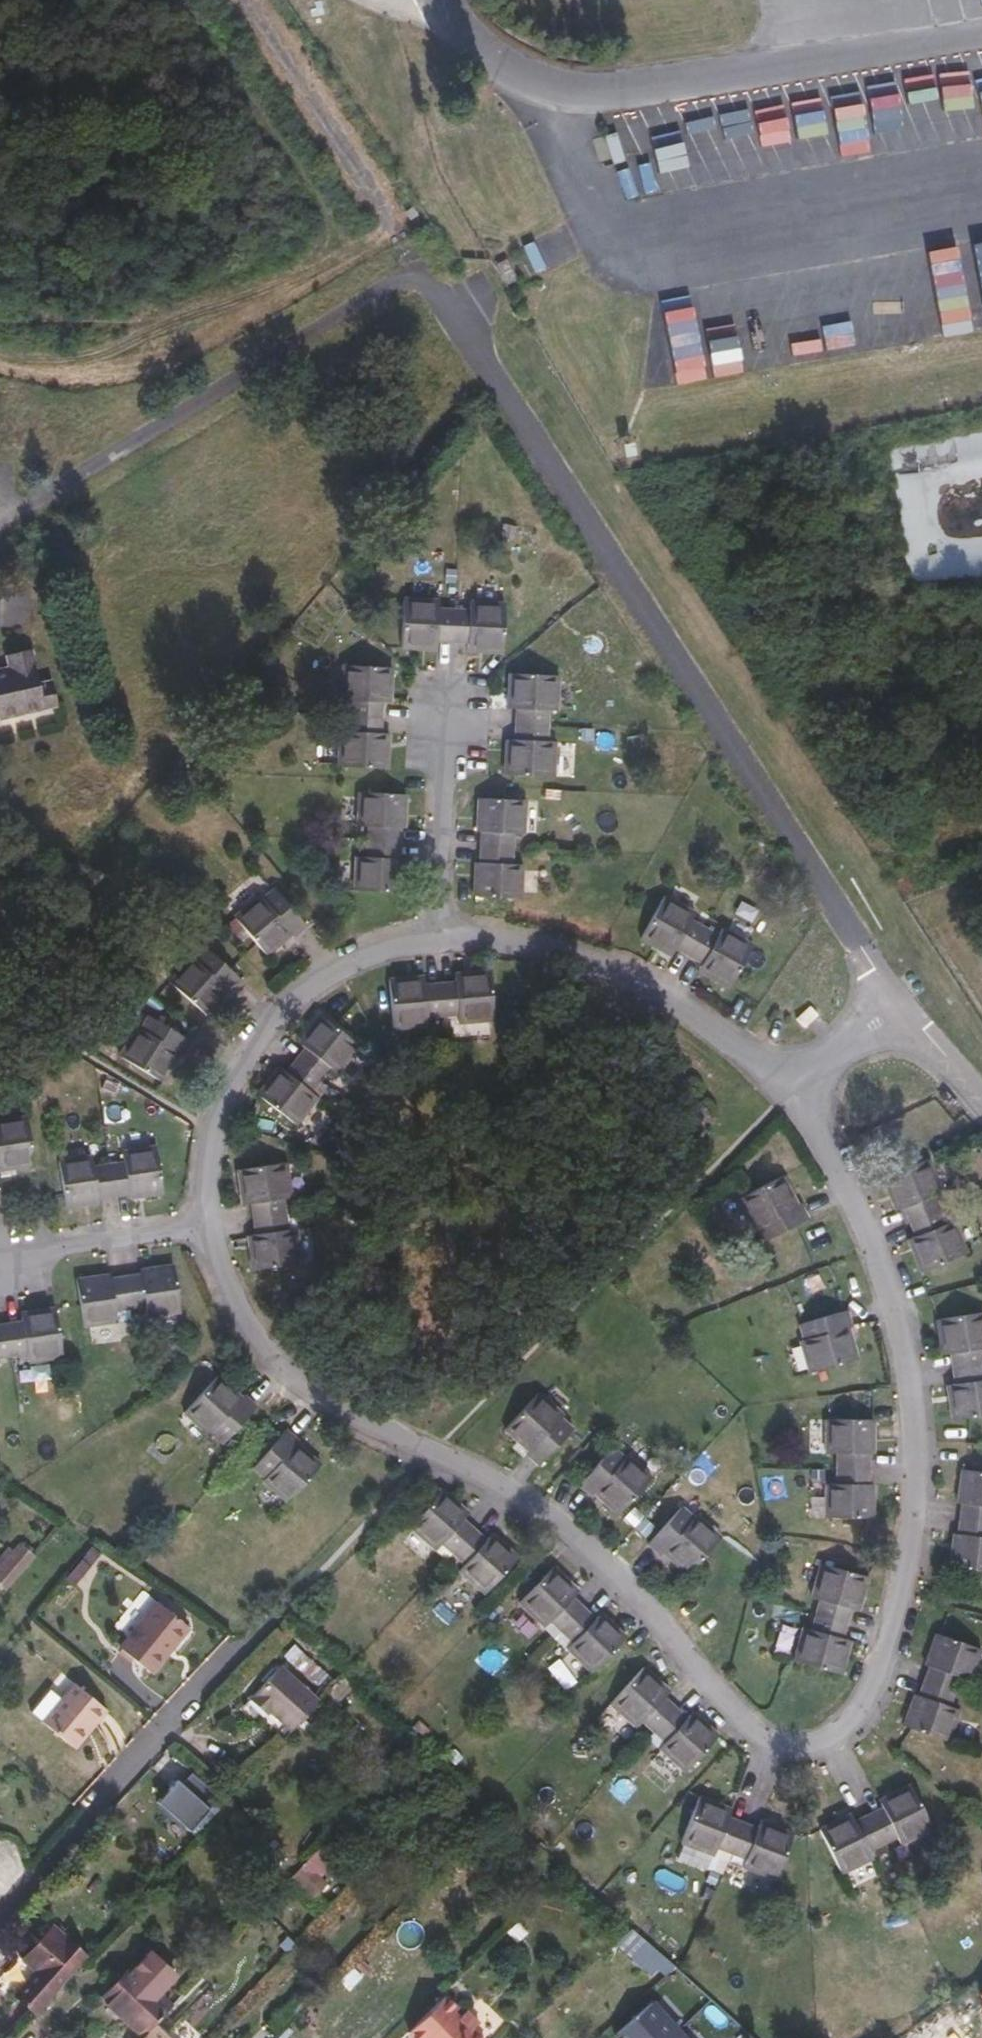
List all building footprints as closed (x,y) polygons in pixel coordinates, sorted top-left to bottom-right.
[(934,64),(950,129),(979,122),(962,56),(934,64)] [(981,112),(981,59),(972,61),(981,112)] [(840,146),(869,141),(860,81),(831,85),(840,146)] [(707,349),(711,374),(740,370),(736,344),(707,349)] [(415,648),(420,648),(420,644),(437,645),(437,640),(452,641),(454,609),(439,608),(439,600),(404,598),(401,647),(415,648)] [(469,610),(454,609),(452,641),(467,642),(467,646),(484,647),(483,652),(485,652),(502,653),(505,604),(470,602),(469,610)] [(386,686),(391,686),(391,685),(392,668),(343,665),(341,701),(349,701),(348,716),(380,718),(381,702),(386,703),(386,686)] [(0,688),(0,723),(4,723),(6,734),(62,726),(59,697),(48,699),(43,666),(15,669),(18,686),(0,688)] [(516,724),(548,726),(549,710),(557,711),(559,675),(510,673),(509,687),(509,692),(513,692),(512,708),(517,709),(516,724)] [(380,718),(348,716),(348,731),(340,731),(338,766),(387,768),(388,754),(388,749),(383,749),(384,733),(380,733),(380,718)] [(510,756),(505,755),(505,757),(504,774),(553,777),(555,741),(547,741),(548,726),(516,724),(515,739),(511,739),(510,756)] [(366,826),(365,841),(401,843),(402,828),(403,811),(406,811),(407,795),(358,792),(356,825),(366,826)] [(479,831),(478,846),(514,848),(515,833),(525,833),(527,800),(477,797),(476,814),(480,814),(479,831)] [(401,843),(365,841),(365,857),(354,856),(352,890),(402,892),(403,875),(400,875),(400,859),(401,843)] [(478,846),(477,862),(476,879),(473,878),(472,895),(522,898),(524,864),(513,864),(514,848),(478,846)] [(288,932),(291,936),(293,939),(307,927),(275,889),(263,899),(260,895),(234,917),(267,956),(280,945),(277,942),(288,932)] [(689,956),(705,927),(691,920),(695,913),(664,896),(640,939),(653,946),(657,948),(659,944),(673,952),(676,948),(689,956)] [(715,975),(712,979),(714,980),(729,988),(753,945),(722,928),(718,935),(705,927),(689,956),(702,963),(700,967),(715,975)] [(280,945),(291,936),(288,932),(277,942),(280,945)] [(659,944),(657,948),(671,956),(673,952),(659,944)] [(224,989),(228,992),(230,994),(242,981),(205,948),(195,959),(191,956),(168,981),(207,1015),(218,1003),(215,1000),(224,989)] [(698,971),(712,979),(715,975),(700,967),(698,971)] [(440,984),(443,1016),(458,1015),(459,1023),(494,1020),(490,971),(476,972),(471,973),(471,977),(455,979),(455,983),(440,984)] [(408,983),(408,978),(406,978),(389,980),(393,1029),(428,1026),(428,1018),(443,1016),(440,984),(425,986),(425,981),(408,983)] [(218,1003),(228,992),(224,989),(215,1000),(218,1003)] [(311,1026),(308,1030),(312,1033),(302,1046),(305,1048),(296,1060),(321,1080),(330,1069),(336,1073),(358,1045),(320,1015),(311,1026)] [(776,1015),(772,1022),(780,1027),(785,1020),(776,1015)] [(175,1053),(179,1056),(182,1057),(191,1042),(149,1016),(141,1030),(137,1027),(119,1056),(163,1082),(171,1068),(168,1066),(175,1053)] [(312,1033),(308,1030),(298,1043),(302,1046),(312,1033)] [(171,1068),(179,1056),(175,1053),(168,1066),(171,1068)] [(312,1092),(321,1080),(296,1060),(286,1072),(283,1070),(272,1083),(269,1080),(268,1081),(257,1095),(296,1125),(318,1097),(312,1092)] [(279,1067),(269,1080),(272,1083),(283,1070),(279,1067)] [(327,1085),(321,1080),(312,1092),(318,1097),(327,1085)] [(14,1163),(15,1167),(17,1167),(34,1165),(27,1116),(0,1120),(0,1165),(14,1163)] [(124,1160),(108,1163),(114,1198),(129,1196),(146,1194),(146,1197),(163,1195),(156,1145),(122,1150),(124,1160)] [(114,1198),(108,1163),(93,1165),(91,1154),(58,1159),(65,1209),(82,1206),(82,1203),(98,1201),(114,1198)] [(910,1221),(940,1209),(934,1195),(941,1192),(928,1159),(882,1178),(888,1191),(890,1195),(894,1193),(900,1209),(904,1207),(910,1221)] [(239,1184),(240,1189),(244,1188),(247,1204),(251,1204),(253,1219),(285,1214),(283,1199),(291,1198),(286,1162),(237,1170),(239,1184)] [(787,1193),(791,1191),(783,1175),(737,1199),(753,1229),(756,1227),(763,1241),(808,1218),(800,1203),(798,1204),(794,1206),(787,1193)] [(798,1204),(791,1191),(787,1193),(794,1206),(798,1204)] [(894,1193),(890,1195),(896,1210),(900,1209),(894,1193)] [(918,1252),(914,1254),(915,1256),(921,1271),(967,1252),(953,1220),(946,1223),(940,1209),(910,1221),(916,1235),(912,1237),(918,1252)] [(288,1229),(285,1214),(253,1219),(256,1234),(251,1234),(254,1251),(249,1252),(250,1254),(252,1270),(301,1263),(296,1228),(288,1229)] [(908,1239),(914,1254),(918,1252),(912,1237),(908,1239)] [(140,1272),(125,1275),(130,1310),(146,1308),(147,1318),(180,1313),(173,1264),(156,1266),(157,1270),(140,1272)] [(125,1275),(110,1277),(93,1279),(93,1276),(76,1278),(83,1328),(116,1323),(115,1312),(130,1310),(125,1275)] [(7,1324),(11,1356),(26,1354),(28,1362),(63,1356),(56,1308),(41,1310),(37,1311),(37,1315),(21,1318),(22,1322),(7,1324)] [(844,1329),(849,1328),(852,1327),(847,1310),(799,1325),(804,1339),(799,1341),(809,1373),(858,1358),(853,1342),(849,1343),(844,1329)] [(981,1364),(981,1312),(937,1319),(939,1333),(940,1338),(944,1337),(947,1354),(951,1353),(953,1368),(981,1364)] [(11,1356),(7,1324),(0,1325),(0,1358),(11,1356)] [(853,1342),(849,1328),(844,1329),(849,1343),(853,1342)] [(949,1401),(949,1403),(952,1420),(981,1415),(981,1364),(953,1368),(956,1383),(951,1384),(954,1400),(949,1401)] [(228,1390),(231,1387),(219,1375),(184,1412),(208,1435),(211,1432),(222,1443),(256,1407),(244,1395),(242,1397),(239,1400),(228,1390)] [(242,1397),(231,1387),(228,1390),(239,1400),(242,1397)] [(531,1447),(528,1450),(526,1453),(538,1465),(572,1429),(561,1418),(565,1414),(540,1391),(505,1429),(517,1440),(520,1437),(531,1447)] [(836,1453),(836,1468),(872,1469),(872,1453),(872,1436),(875,1436),(876,1420),(826,1419),(825,1453),(836,1453)] [(294,1447),(297,1443),(300,1441),(286,1429),(254,1467),(265,1477),(262,1481),(288,1503),(321,1464),(308,1453),(305,1456),(294,1447)] [(517,1440),(528,1450),(531,1447),(520,1437),(517,1440)] [(308,1453),(297,1443),(294,1447),(305,1456),(308,1453)] [(608,1499),(605,1503),(618,1515),(652,1477),(627,1454),(625,1457),(613,1446),(580,1483),(592,1495),(594,1493),(597,1489),(608,1499)] [(872,1469),(836,1468),(835,1484),(825,1484),(825,1517),(875,1518),(875,1501),(871,1501),(871,1484),(872,1469)] [(981,1521),(981,1472),(960,1469),(958,1486),(962,1487),(960,1503),(958,1518),(981,1521)] [(441,1544),(452,1554),(474,1530),(463,1520),(466,1516),(453,1505),(456,1502),(455,1501),(442,1489),(409,1526),(436,1550),(441,1544)] [(594,1493),(605,1503),(608,1499),(597,1489),(594,1493)] [(469,1513),(456,1502),(453,1505),(466,1516),(469,1513)] [(677,1559),(674,1563),(687,1574),(721,1537),(696,1514),(694,1517),(682,1506),(649,1543),(661,1555),(663,1553),(666,1549),(677,1559)] [(958,1518),(956,1534),(954,1550),(951,1550),(948,1566),(981,1570),(981,1521),(958,1518)] [(507,1547),(504,1544),(501,1548),(488,1536),(485,1540),(474,1530),(452,1554),(464,1564),(459,1570),(485,1593),(518,1557),(507,1547)] [(501,1548),(504,1544),(491,1533),(488,1536),(501,1548)] [(5,1588),(36,1556),(17,1538),(0,1555),(0,1583),(5,1588)] [(663,1553),(674,1563),(677,1559),(666,1549),(663,1553)] [(819,1600),(815,1614),(846,1623),(850,1609),(854,1610),(859,1594),(863,1595),(864,1593),(868,1577),(821,1564),(812,1598),(819,1600)] [(550,1621),(561,1632),(584,1608),(573,1598),(576,1595),(564,1583),(567,1580),(565,1579),(553,1567),(519,1602),(545,1627),(550,1621)] [(579,1591),(567,1580),(564,1583),(576,1595),(579,1591)] [(859,1611),(863,1595),(859,1594),(854,1610),(859,1611)] [(119,1648),(146,1670),(166,1646),(170,1650),(189,1627),(157,1601),(119,1648)] [(616,1627),(613,1624),(609,1627),(597,1616),(594,1619),(584,1608),(561,1632),(572,1642),(567,1648),(592,1672),(626,1637),(616,1627)] [(609,1627),(613,1624),(601,1612),(597,1616),(609,1627)] [(845,1661),(846,1656),(842,1655),(846,1639),(842,1638),(846,1623),(815,1614),(811,1629),(804,1627),(794,1661),(841,1674),(845,1661)] [(956,1692),(961,1678),(971,1681),(981,1650),(935,1633),(929,1649),(933,1650),(927,1666),(922,1680),(956,1692)] [(842,1655),(846,1656),(850,1640),(846,1639),(842,1655)] [(327,1674),(294,1643),(284,1655),(316,1685),(327,1674)] [(166,1646),(146,1670),(151,1673),(170,1650),(166,1646)] [(933,1650),(929,1649),(924,1664),(927,1666),(933,1650)] [(292,1730),(318,1702),(280,1665),(249,1699),(265,1713),(269,1709),(292,1730)] [(653,1732),(675,1708),(664,1697),(667,1694),(654,1683),(657,1679),(656,1678),(643,1666),(610,1703),(636,1727),(642,1721),(653,1732)] [(670,1690),(657,1679),(654,1683),(667,1694),(670,1690)] [(950,1707),(956,1692),(922,1680),(917,1695),(911,1710),(908,1709),(902,1725),(949,1742),(960,1710),(950,1707)] [(88,1723),(92,1726),(105,1709),(75,1684),(43,1723),(70,1745),(88,1723)] [(913,1694),(908,1709),(911,1710),(917,1695),(913,1694)] [(708,1726),(705,1722),(702,1726),(689,1715),(686,1718),(675,1708),(653,1732),(664,1742),(659,1748),(686,1772),(719,1735),(708,1726)] [(702,1726),(705,1722),(692,1711),(689,1715),(702,1726)] [(73,1748),(92,1726),(88,1723),(70,1745),(73,1748)] [(648,1738),(659,1748),(664,1742),(653,1732),(648,1738)] [(225,1793),(195,1770),(185,1781),(181,1777),(161,1800),(193,1829),(225,1793)] [(898,1790),(894,1792),(896,1796),(881,1804),(883,1808),(869,1814),(883,1844),(897,1837),(900,1844),(933,1828),(911,1784),(898,1790)] [(896,1796),(894,1792),(879,1800),(881,1804),(896,1796)] [(717,1848),(731,1854),(743,1823),(729,1818),(731,1814),(715,1808),(717,1803),(715,1802),(699,1796),(681,1842),(714,1856),(717,1848)] [(193,1829),(161,1800),(154,1807),(187,1836),(193,1829)] [(732,1809),(717,1803),(715,1808),(731,1814),(732,1809)] [(851,1813),(836,1820),(838,1825),(853,1817),(851,1813)] [(869,1851),(883,1844),(869,1814),(855,1821),(853,1817),(838,1825),(836,1820),(834,1821),(819,1829),(840,1873),(873,1858),(869,1851)] [(775,1831),(776,1827),(761,1821),(759,1825),(775,1831)] [(781,1828),(776,1827),(775,1831),(759,1825),(757,1829),(743,1823),(731,1854),(745,1859),(743,1867),(776,1880),(794,1834),(781,1828)] [(887,1851),(883,1844),(869,1851),(873,1858),(887,1851)] [(330,1856),(319,1846),(306,1861),(317,1871),(330,1856)] [(317,1871),(306,1861),(291,1877),(302,1887),(307,1882),(317,1871)] [(326,1879),(317,1871),(307,1882),(315,1890),(326,1879)] [(37,1971),(16,1995),(35,2012),(85,1956),(52,1927),(24,1959),(37,1971)] [(628,1952),(651,1973),(665,1958),(642,1937),(628,1952)] [(143,2036),(154,2024),(170,2006),(130,1969),(103,1999),(143,2036)] [(414,2037),(479,2037),(472,2030),(479,2023),(466,2010),(463,2013),(444,1995),(408,2031),(414,2037)] [(652,1999),(614,2035),(618,2037),(688,2037),(652,1999)] [(154,2024),(143,2036),(141,2037),(168,2037),(154,2024)]
